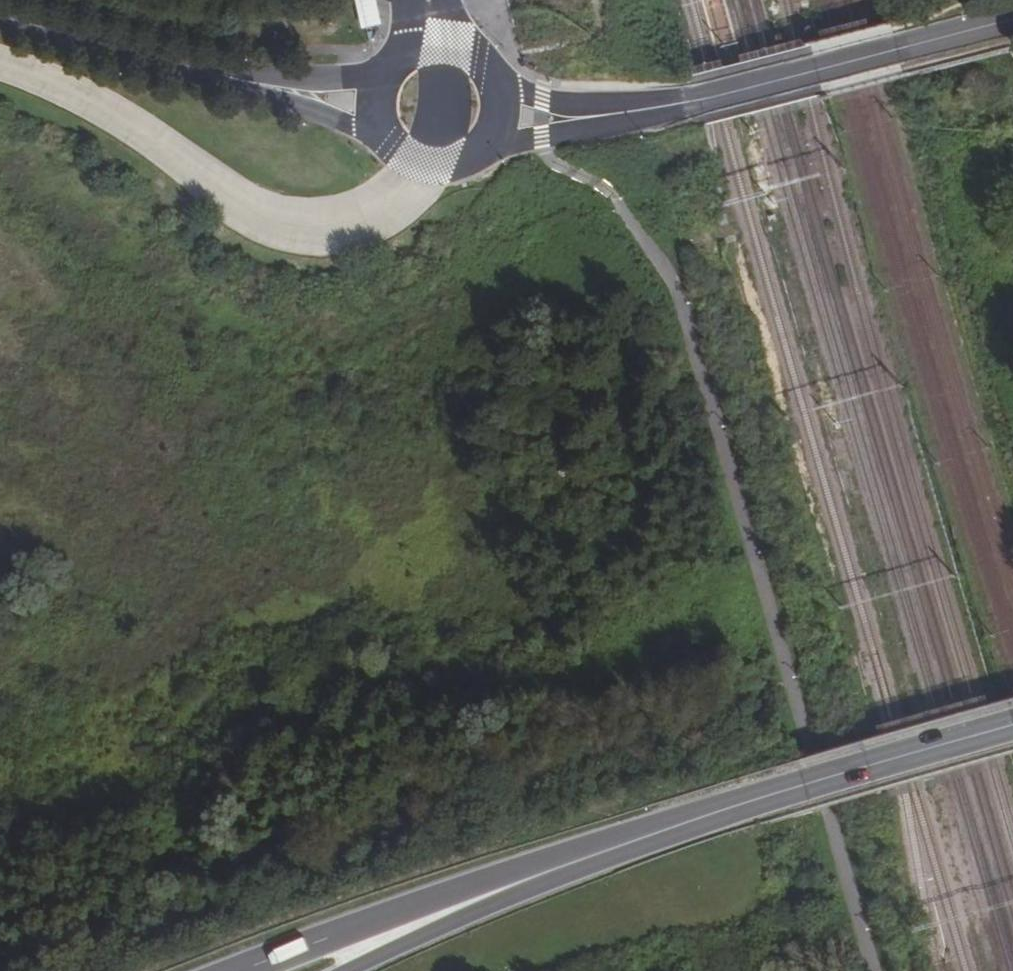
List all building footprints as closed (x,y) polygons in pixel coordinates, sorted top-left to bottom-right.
[(358,32),(380,27),(374,0),(352,0),(358,32)]
